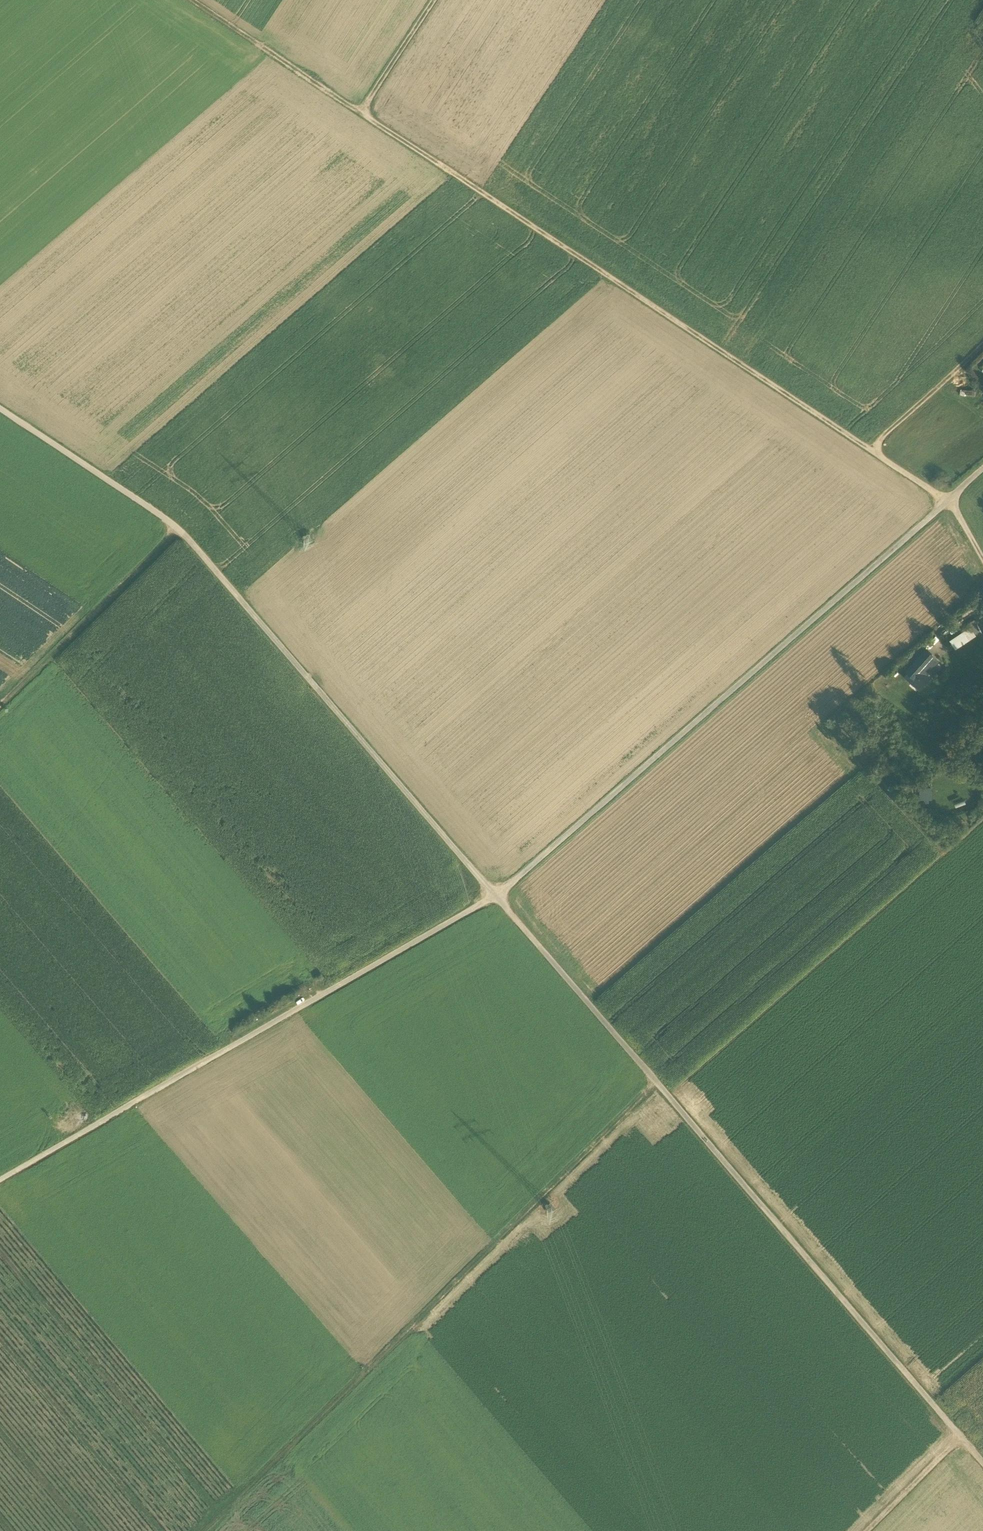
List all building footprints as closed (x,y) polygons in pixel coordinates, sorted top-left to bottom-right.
[(973,407),(982,412),(982,404),(976,401),(973,407)] [(975,620),(968,624),(971,628),(975,634),(981,631),(975,620)] [(971,628),(967,630),(972,639),(976,636),(975,634),(971,628)] [(967,630),(951,641),(955,649),(972,639),(967,630)] [(926,651),(908,672),(910,675),(923,685),(928,680),(930,678),(925,674),(937,661),(926,651)] [(923,685),(910,675),(907,677),(920,689),(923,685)] [(919,799),(933,800),(934,786),(919,786),(919,799)]
